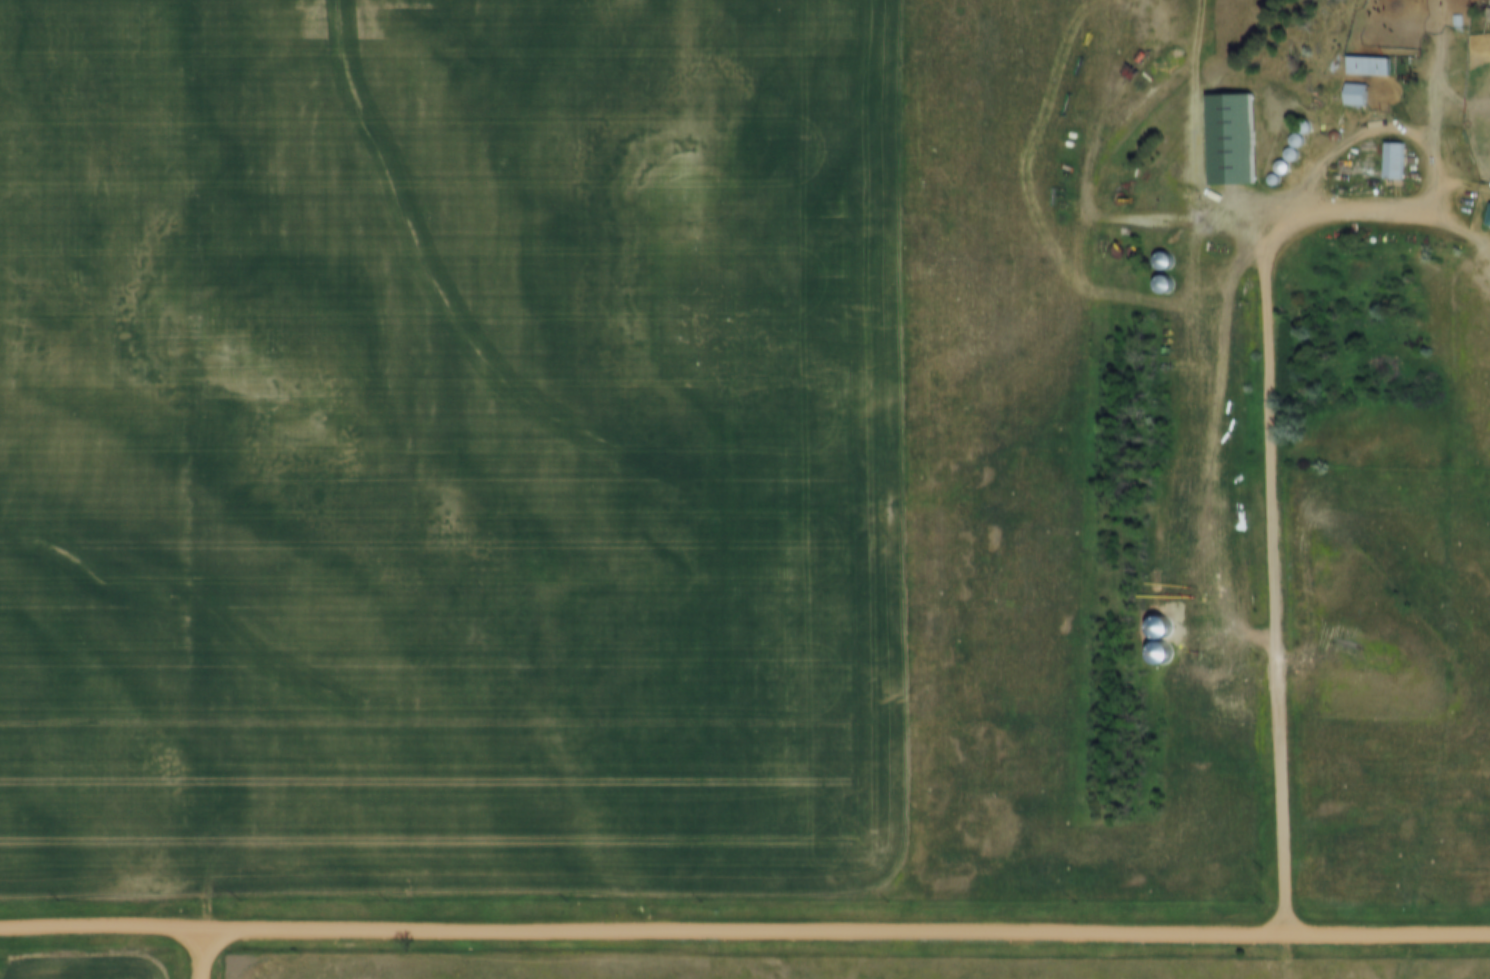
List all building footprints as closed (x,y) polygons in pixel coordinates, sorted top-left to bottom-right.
[(1389,77),(1389,58),(1347,57),(1347,76),(1389,77)] [(1366,85),(1345,85),(1345,107),(1366,107),(1366,85)] [(1208,185),(1253,184),(1253,94),(1207,94),(1208,185)] [(1403,180),(1403,144),(1384,144),(1384,180),(1403,180)] [(1158,253),(1158,269),(1171,269),(1171,253),(1158,253)] [(1158,295),(1171,294),(1170,275),(1157,276),(1158,295)]
